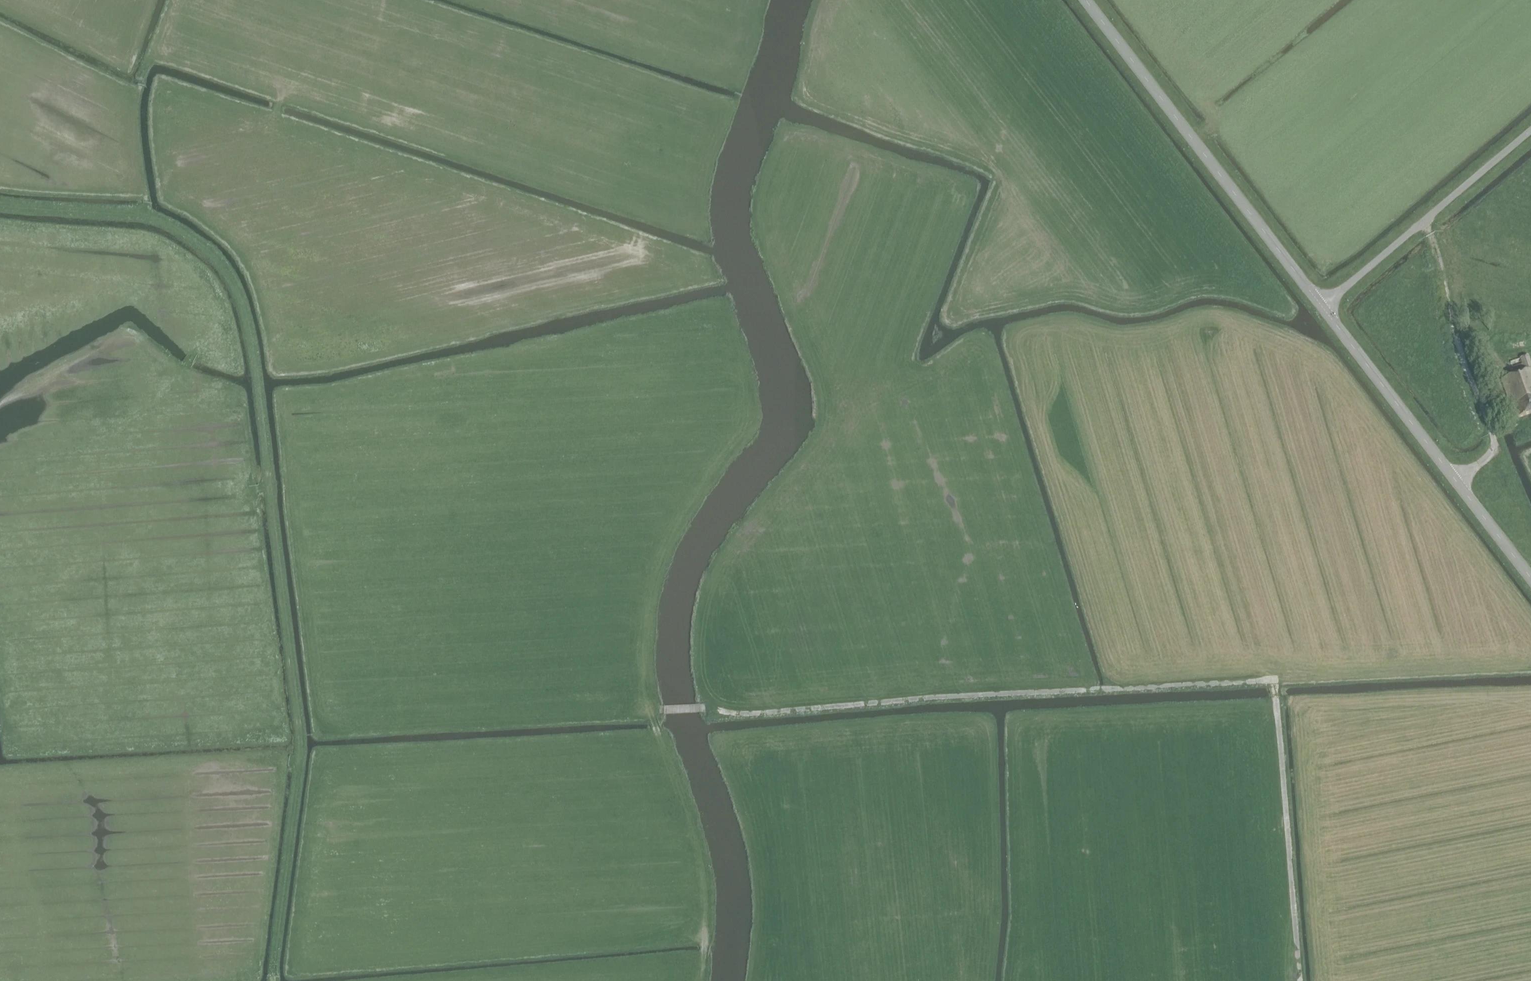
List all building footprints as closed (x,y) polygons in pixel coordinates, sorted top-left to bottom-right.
[(1528,355),(1520,358),(1520,359),(1510,363),(1515,375),(1502,379),(1512,407),(1514,406),(1518,418),(1530,413),(1530,363),(1528,355)]
